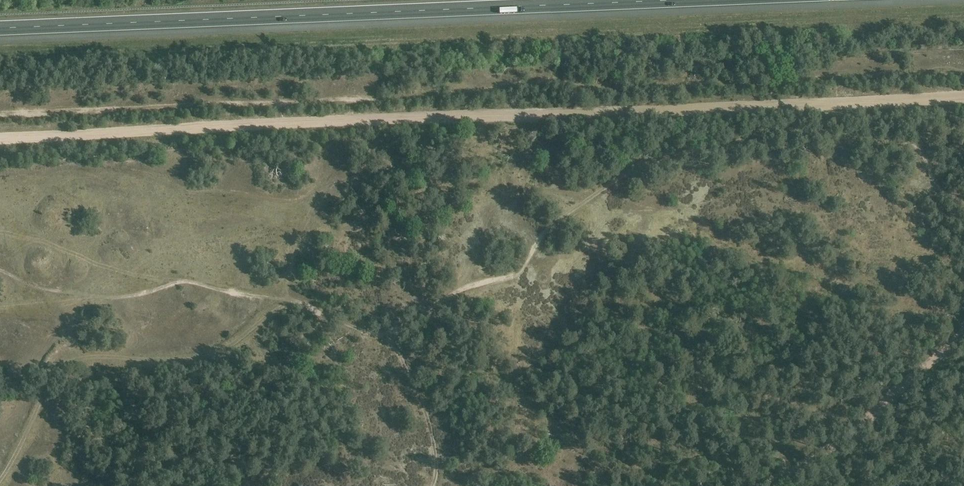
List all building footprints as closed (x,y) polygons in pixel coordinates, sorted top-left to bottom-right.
[(603,8),(604,16),(615,16),(615,7),(603,8)]
